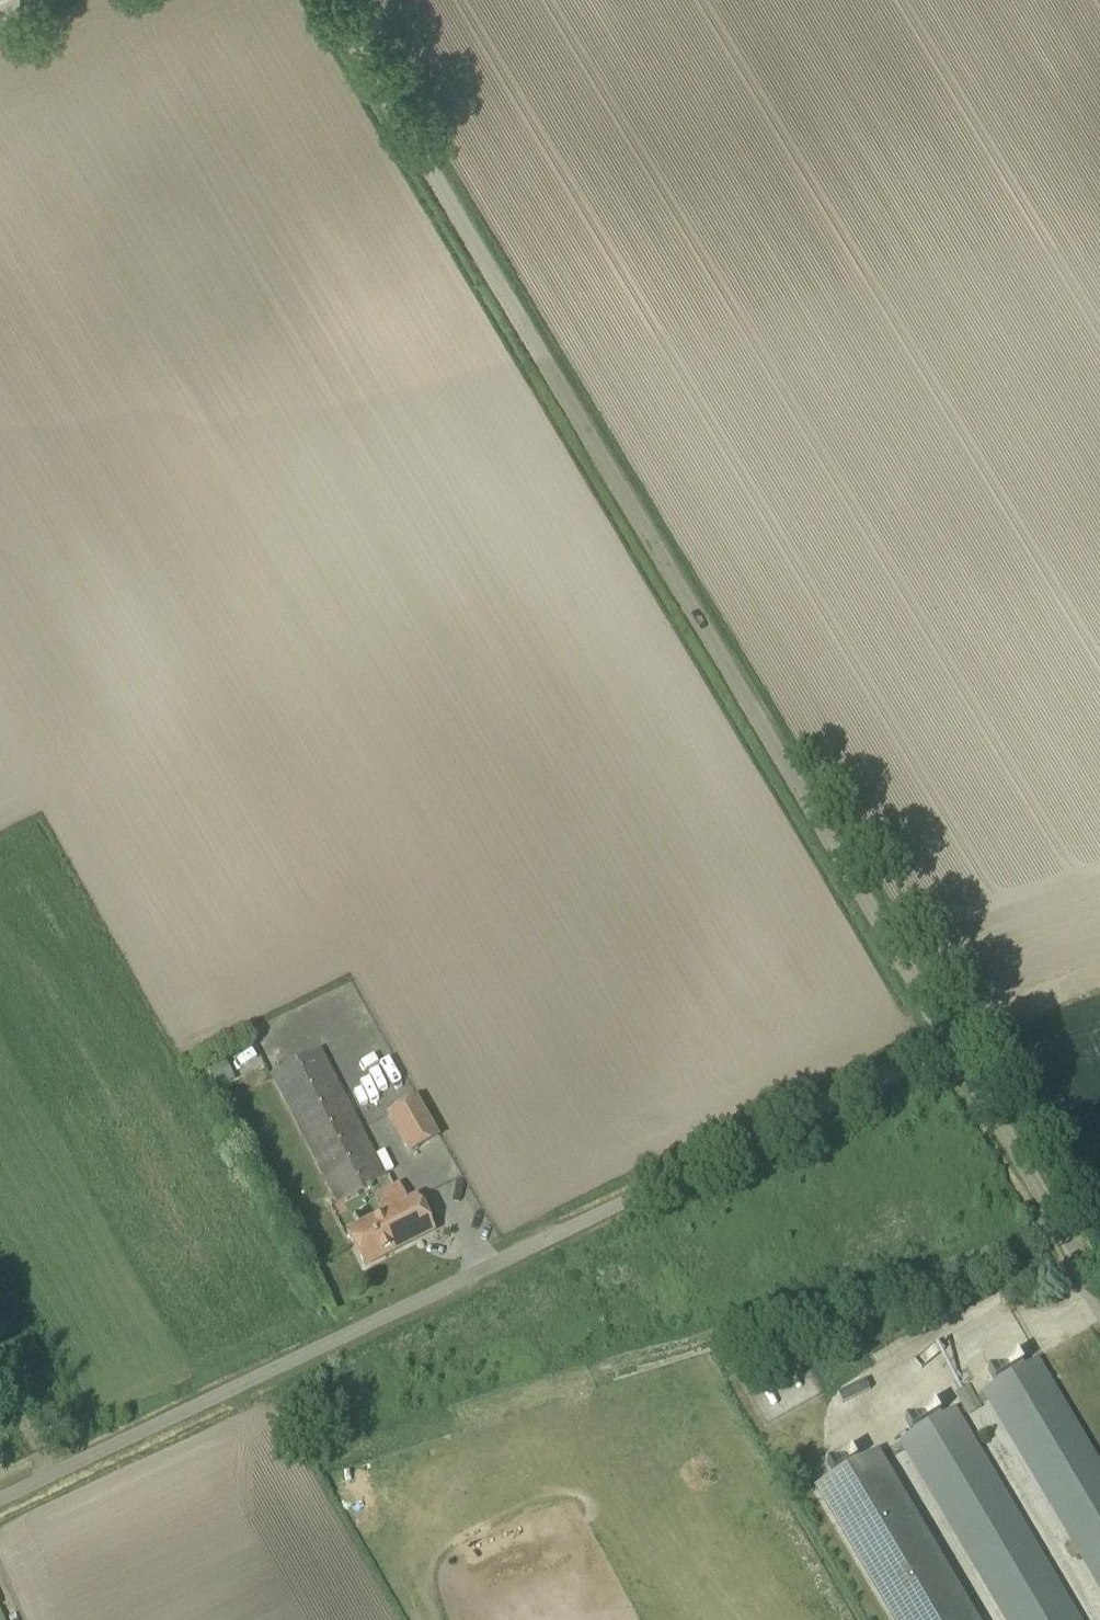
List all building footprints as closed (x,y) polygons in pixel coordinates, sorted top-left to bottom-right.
[(386,1176),(321,1050),(272,1076),(338,1202),(386,1176)] [(225,1060),(207,1069),(217,1089),(235,1080),(225,1060)] [(388,1114),(411,1156),(440,1140),(417,1098),(388,1114)] [(433,1231),(415,1196),(347,1231),(365,1266),(433,1231)] [(1099,1593),(1099,1468),(1036,1360),(981,1393),(1099,1593)] [(982,1408),(968,1385),(956,1392),(970,1415),(982,1408)] [(956,1407),(898,1442),(1004,1619),(1082,1619),(956,1407)] [(881,1452),(815,1491),(892,1619),(981,1619),(881,1452)]
